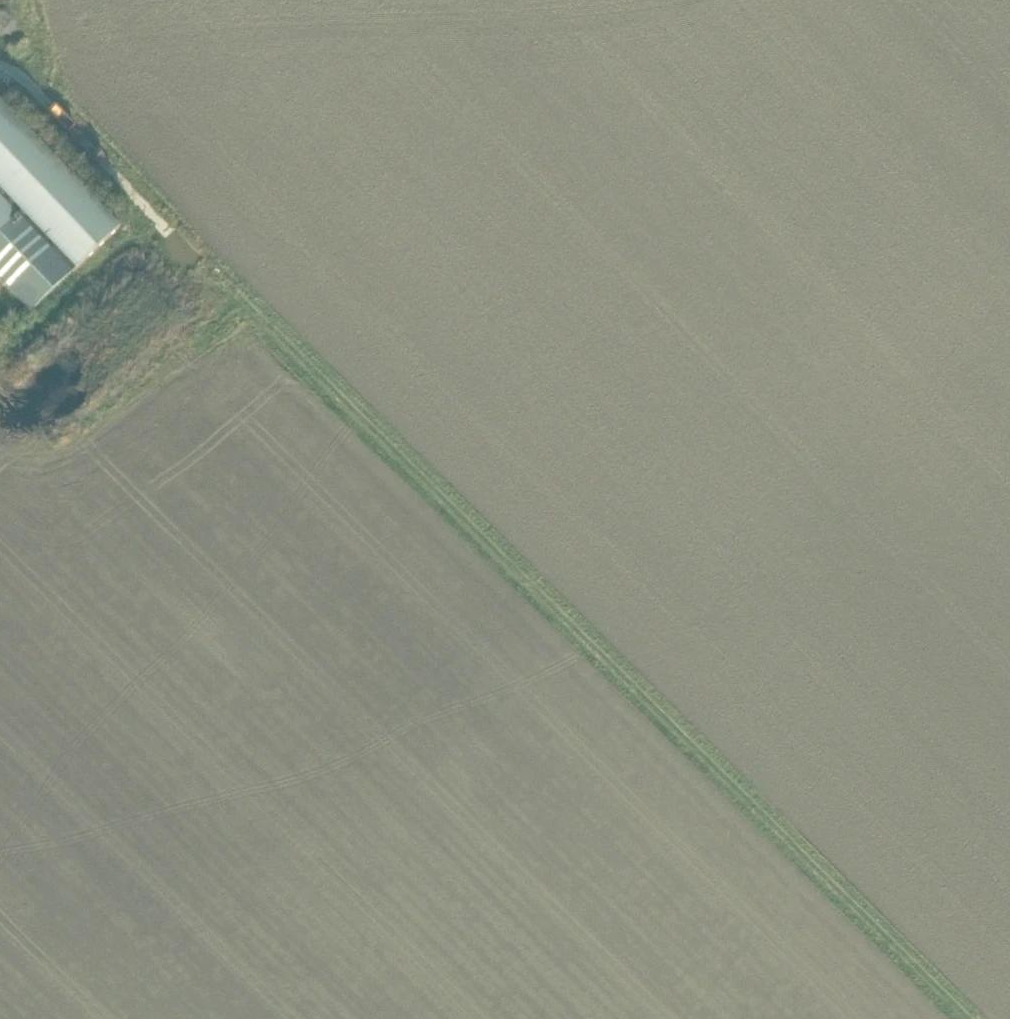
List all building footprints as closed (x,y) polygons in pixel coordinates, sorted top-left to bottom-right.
[(0,106),(0,282),(31,315),(119,229),(0,106)]
